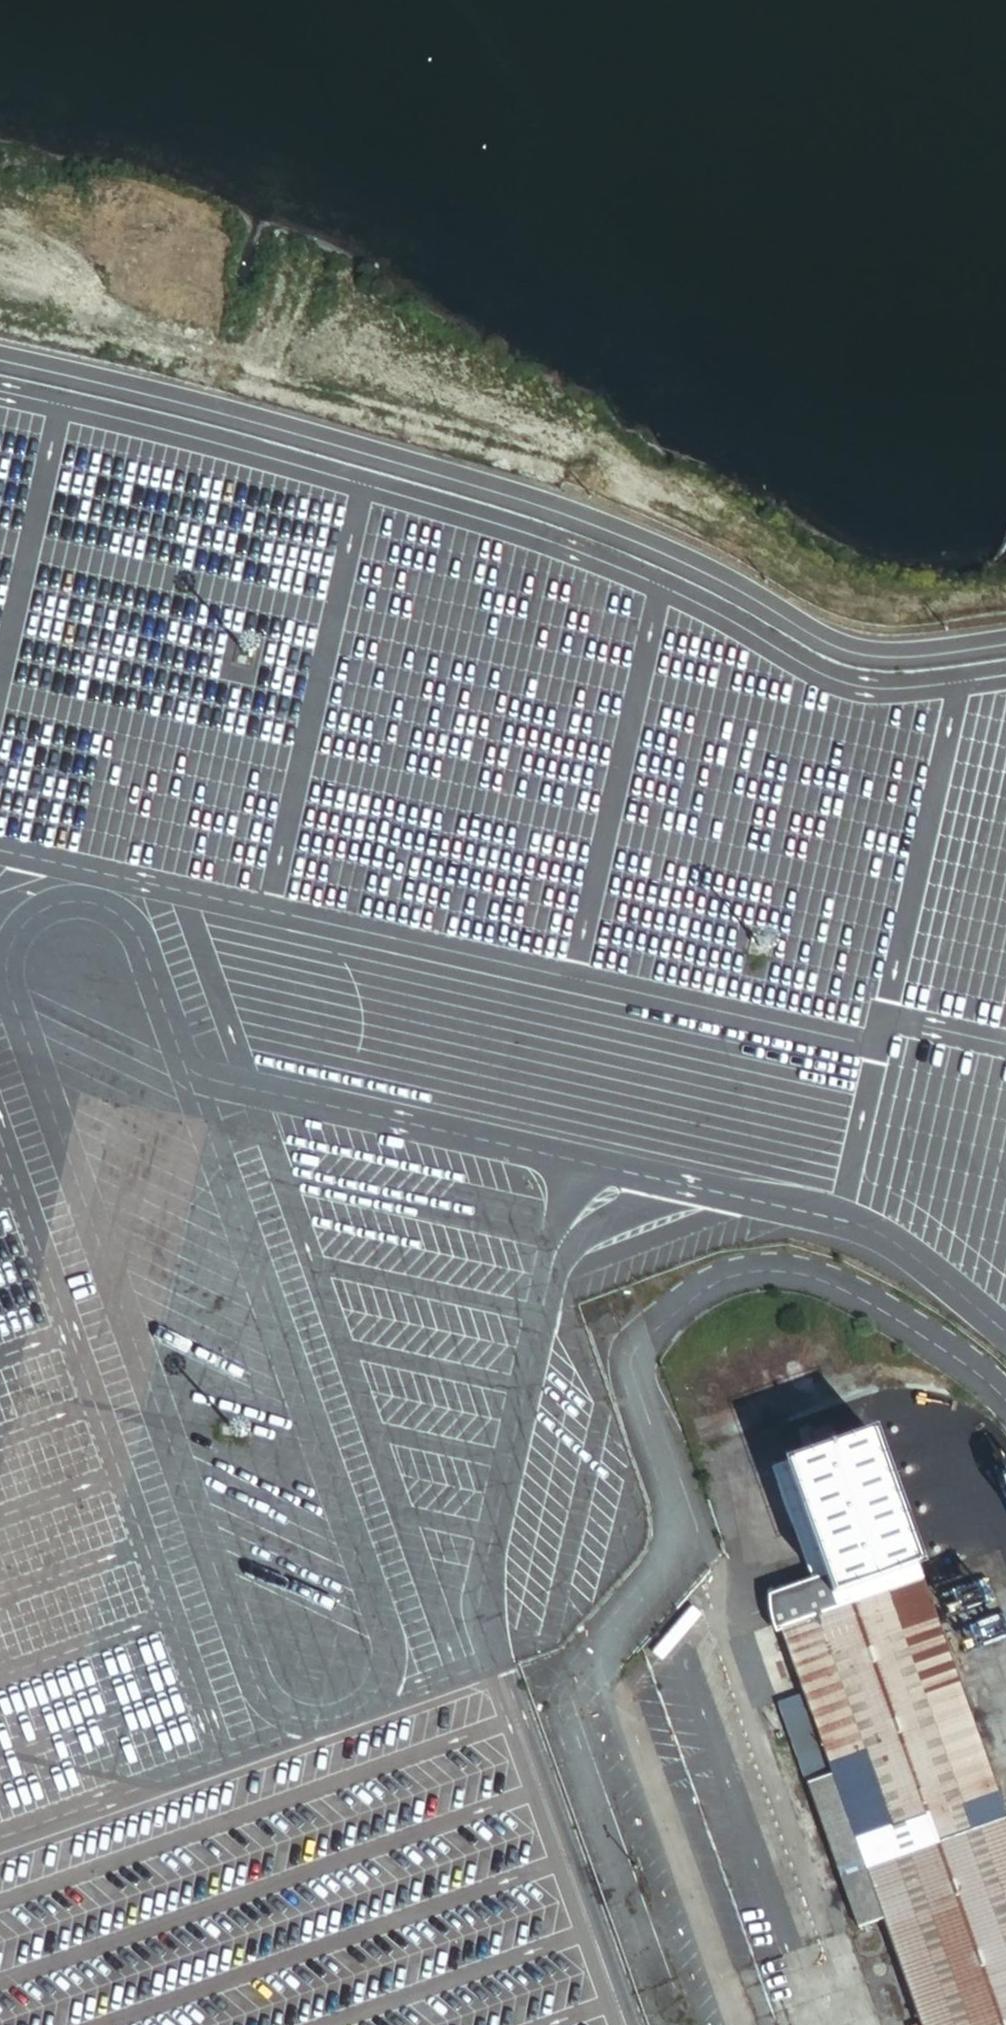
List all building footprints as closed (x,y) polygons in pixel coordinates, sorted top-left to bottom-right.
[(875,1431),(774,1466),(824,1610),(925,1574),(875,1431)] [(916,2024),(1005,2024),(1005,1825),(919,1580),(807,1621),(777,1632),(779,1640),(799,1697),(776,1706),(805,1785),(828,1777),(916,2024)]
